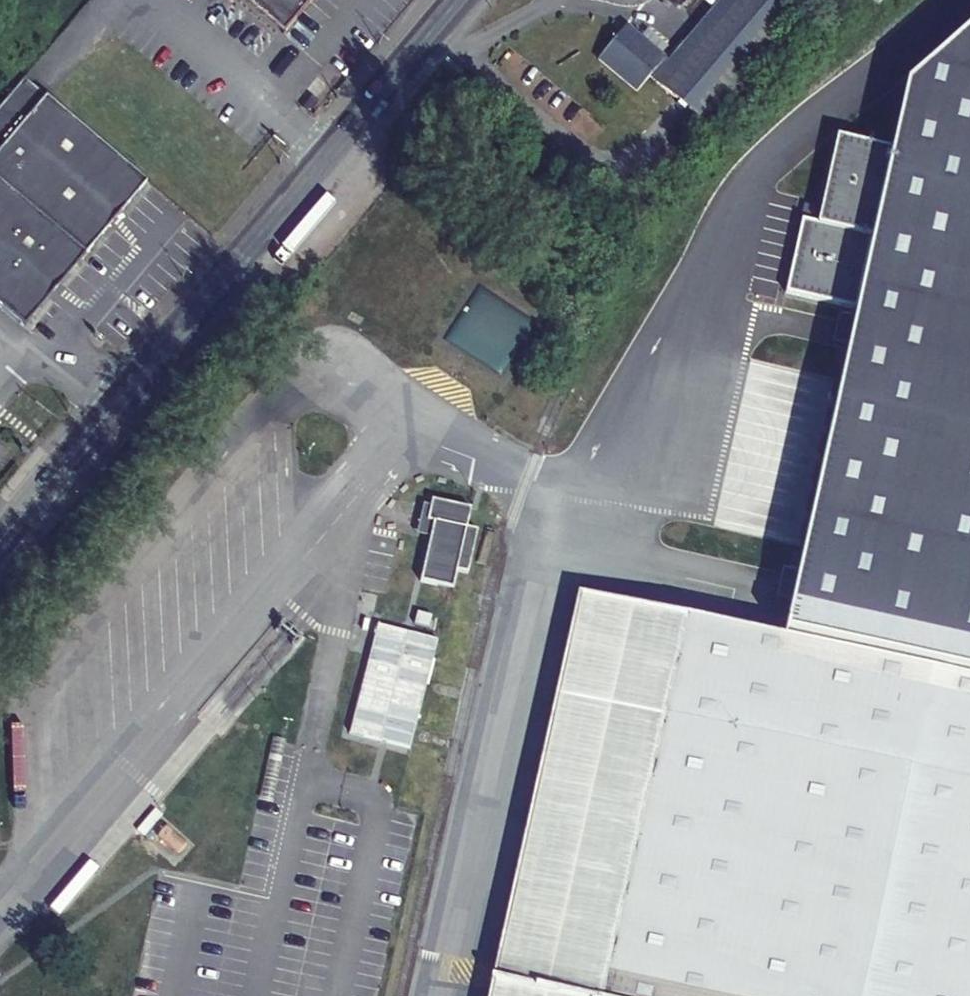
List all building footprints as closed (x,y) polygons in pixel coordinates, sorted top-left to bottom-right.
[(313,0),(249,0),(286,31),(313,0)] [(816,0),(723,0),(670,63),(625,25),(598,59),(636,91),(649,75),(655,80),(710,126),(816,0)] [(969,682),(969,27),(905,84),(891,147),(837,136),(818,221),(802,217),(787,291),(855,307),(780,640),(969,682)] [(25,326),(148,180),(26,77),(24,79),(0,107),(0,304),(25,326)] [(466,588),(477,591),(479,586),(487,547),(477,545),(481,526),(442,516),(437,538),(443,539),(429,598),(463,606),(466,588)] [(579,594),(496,977),(492,995),(969,995),(969,682),(780,640),(684,618),(579,594)] [(411,750),(437,638),(375,624),(349,735),(411,750)]
